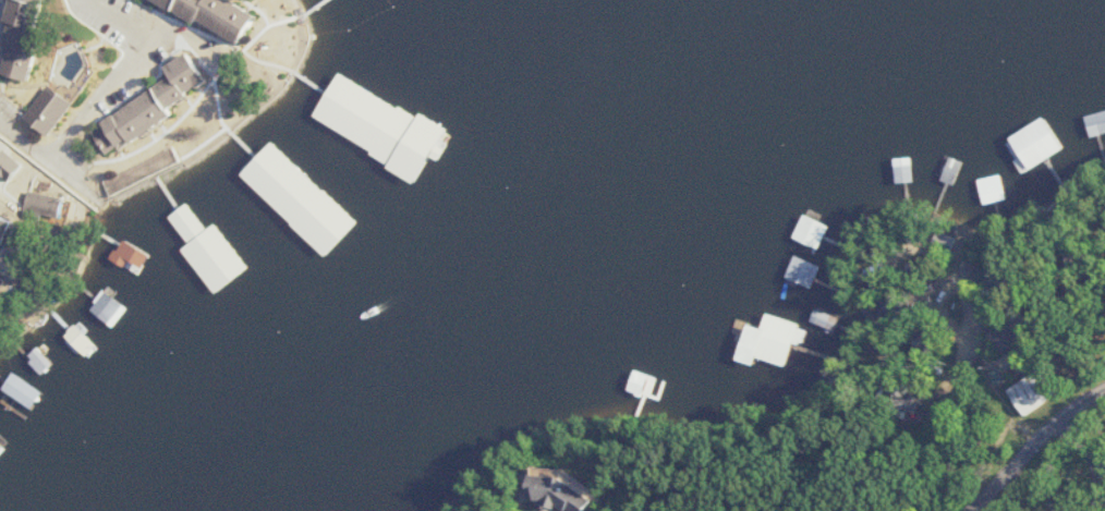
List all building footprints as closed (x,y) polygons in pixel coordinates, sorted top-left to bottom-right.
[(6,72),(43,80),(60,0),(22,0),(6,72)] [(272,8),(252,0),(166,0),(165,1),(259,40),(272,8)] [(112,119),(130,148),(185,114),(179,105),(219,79),(201,50),(174,67),(180,77),(112,119)] [(32,117),(60,136),(84,101),(55,82),(32,117)] [(387,185),(413,151),(331,91),(306,125),(387,185)] [(1104,133),(1104,111),(1083,116),(1088,137),(1104,133)] [(1002,138),(1022,171),(1059,150),(1039,116),(1002,138)] [(355,234),(273,144),(244,170),(326,261),(355,234)] [(893,184),(910,180),(905,155),(888,159),(893,184)] [(403,197),(428,166),(416,156),(390,187),(403,197)] [(940,179),(952,184),(961,162),(949,157),(940,179)] [(987,203),(1006,198),(999,175),(980,180),(987,203)] [(164,224),(212,277),(219,270),(260,316),(285,294),(198,195),(164,224)] [(26,219),(0,210),(0,238),(17,244),(26,219)] [(827,226),(802,213),(791,235),(816,248),(827,226)] [(135,267),(147,248),(127,235),(115,254),(135,267)] [(785,275),(811,288),(821,266),(796,253),(785,275)] [(91,307),(111,327),(129,309),(109,289),(91,307)] [(742,323),(734,360),(751,364),(753,358),(787,365),(797,321),(764,314),(761,327),(742,323)] [(998,351),(1014,339),(1002,323),(986,335),(998,351)] [(1003,393),(1022,416),(1055,390),(1035,367),(1003,393)] [(655,375),(638,368),(629,389),(646,396),(655,375)] [(45,393),(17,374),(7,389),(35,408),(45,393)] [(538,496),(576,510),(597,510),(604,493),(548,470),(538,496)]
